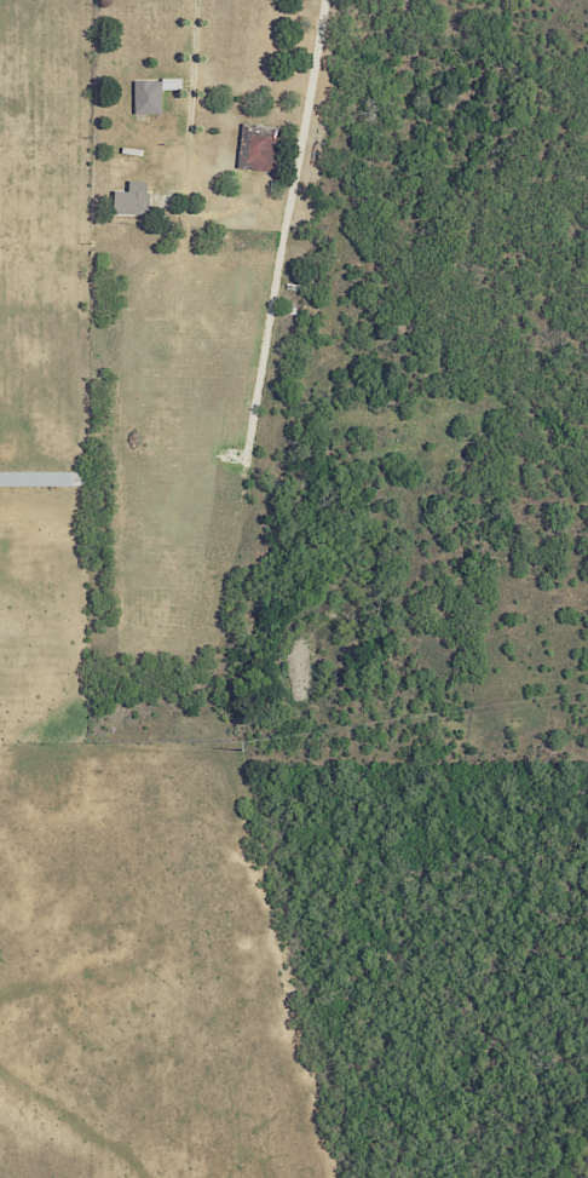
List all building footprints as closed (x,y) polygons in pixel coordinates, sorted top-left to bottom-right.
[(161,114),(161,90),(181,90),(181,80),(133,81),(134,115),(161,114)] [(275,130),(245,129),(243,170),(273,171),(275,130)] [(149,193),(113,192),(112,214),(148,215),(149,193)] [(33,486),(80,487),(80,473),(33,473),(33,486)]
